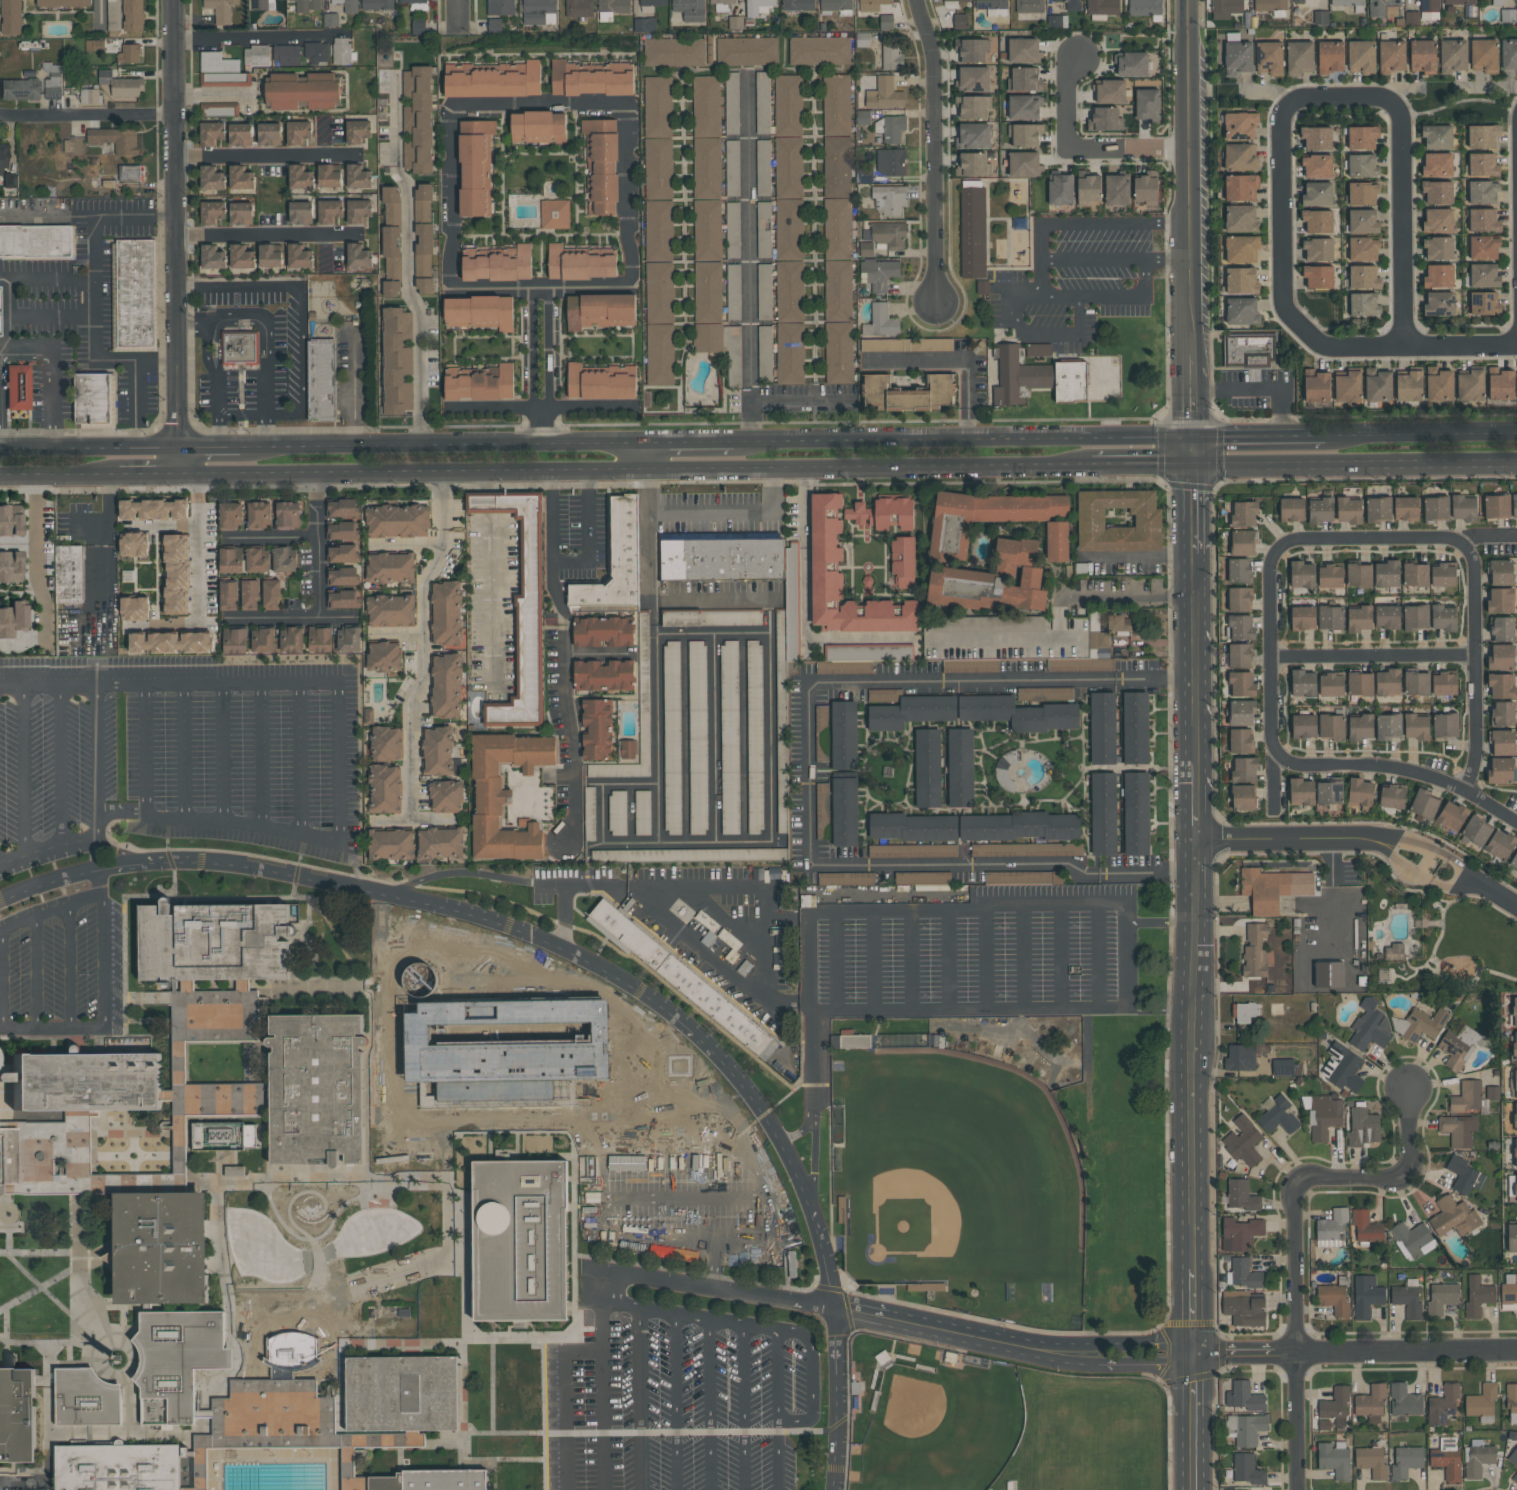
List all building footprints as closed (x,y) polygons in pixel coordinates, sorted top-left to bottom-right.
[(1,33),(23,33),(22,0),(0,0),(0,33),(1,33)] [(38,6),(38,0),(92,0),(92,6),(84,6),(83,7),(72,7),(72,5),(59,5),(59,7),(56,7),(56,9),(52,9),(52,7),(46,7),(45,6),(38,6)] [(123,14),(123,0),(143,0),(143,14),(145,14),(145,21),(143,21),(143,31),(123,31),(123,21),(126,21),(125,14),(123,14)] [(203,9),(215,8),(215,25),(231,25),(231,5),(239,5),(239,0),(203,0),(203,9)] [(251,10),(251,0),(274,0),(274,2),(268,2),(268,10),(251,10)] [(296,13),(296,0),(321,0),(321,10),(309,10),(309,13),(296,13)] [(331,3),(331,0),(358,0),(358,13),(344,14),(344,3),(331,3)] [(394,0),(362,0),(362,10),(394,9),(394,0)] [(487,15),(515,15),(515,0),(487,0),(487,15)] [(556,24),(556,0),(523,0),(523,24),(556,24)] [(593,17),(593,0),(563,0),(564,17),(593,17)] [(599,13),(631,12),(630,0),(598,0),(599,13)] [(672,11),(683,11),(684,22),(705,22),(705,0),(672,0),(672,11)] [(747,18),(760,17),(759,12),(768,12),(768,6),(776,6),(776,0),(746,0),(747,18)] [(814,11),(814,0),(782,0),(782,10),(814,11)] [(853,0),(820,0),(821,10),(853,10),(853,0)] [(879,11),(879,4),(891,3),(891,0),(859,0),(859,11),(879,11)] [(976,9),(986,9),(987,16),(1008,15),(1007,0),(975,0),(976,9)] [(1043,0),(1014,0),(1014,13),(1044,12),(1043,0)] [(1054,1),(1054,0),(1081,0),(1081,11),(1066,11),(1066,1),(1054,1)] [(1119,0),(1087,0),(1087,15),(1120,14),(1119,0)] [(1161,0),(1128,0),(1128,18),(1162,17),(1161,0)] [(1230,19),(1230,14),(1243,13),(1243,0),(1212,0),(1213,19),(1230,19)] [(1255,11),(1287,10),(1287,0),(1254,0),(1255,11)] [(1331,6),(1331,0),(1363,0),(1364,13),(1355,13),(1355,5),(1331,6)] [(1369,17),(1369,0),(1401,0),(1401,7),(1403,7),(1403,15),(1399,15),(1399,16),(1369,17)] [(1421,11),(1421,0),(1439,0),(1439,11),(1421,11)] [(1328,10),(1328,24),(1314,24),(1314,10),(1328,10)] [(1419,11),(1420,24),(1405,25),(1405,11),(1419,11)] [(339,27),(323,27),(323,13),(339,13),(339,27)] [(954,28),(966,28),(967,14),(954,14),(954,28)] [(894,15),(880,15),(881,29),(894,29),(894,15)] [(1047,27),(1047,15),(1062,15),(1062,27),(1047,27)] [(635,18),(635,32),(656,32),(656,18),(635,18)] [(500,19),(489,20),(490,32),(501,31),(500,19)] [(717,38),(717,65),(778,65),(778,37),(717,38)] [(850,37),(789,37),(789,64),(850,65),(850,37)] [(333,65),(354,64),(354,54),(350,54),(350,38),(333,38),(333,65)] [(705,65),(704,38),(644,39),(644,66),(705,65)] [(1038,52),(1039,38),(1009,38),(1008,62),(1043,63),(1043,52),(1038,52)] [(960,62),(986,63),(986,52),(990,52),(990,39),(955,39),(954,51),(960,51),(960,62)] [(1498,74),(1497,39),(1471,40),(1472,70),(1483,70),(1483,74),(1498,74)] [(1516,70),(1516,39),(1502,39),(1502,71),(1516,70)] [(1410,41),(1411,70),(1423,70),(1423,75),(1436,74),(1436,40),(1410,41)] [(1467,40),(1440,40),(1441,74),(1459,74),(1459,70),(1468,70),(1467,40)] [(883,70),(902,70),(901,41),(882,41),(883,70)] [(1313,41),(1287,42),(1288,76),(1303,76),(1303,72),(1314,71),(1313,41)] [(1344,42),(1319,41),(1318,75),(1329,75),(1329,71),(1343,71),(1344,42)] [(1375,41),(1348,41),(1349,72),(1375,72),(1375,41)] [(1379,41),(1380,74),(1393,74),(1393,70),(1406,70),(1405,41),(1379,41)] [(1225,42),(1226,77),(1240,77),(1239,73),(1253,72),(1252,42),(1225,42)] [(1283,42),(1256,42),(1257,72),(1268,72),(1268,76),(1284,76),(1283,42)] [(329,61),(328,43),(306,43),(306,65),(318,65),(318,61),(329,61)] [(141,44),(122,44),(122,53),(117,53),(117,63),(141,62),(141,44)] [(273,45),(274,65),(300,64),(300,45),(273,45)] [(269,46),(244,46),(244,65),(269,65),(269,46)] [(251,72),(240,73),(240,59),(222,59),(222,51),(200,51),(201,86),(251,85),(251,72)] [(1148,53),(1114,52),(1114,64),(1118,64),(1118,76),(1148,77),(1148,53)] [(541,95),(540,59),(524,59),(524,65),(472,65),(472,72),(445,73),(445,97),(541,95)] [(552,94),(634,95),(634,71),(606,70),(606,65),(566,64),(566,59),(552,59),(552,94)] [(403,99),(412,99),(413,106),(403,106),(403,132),(412,132),(413,141),(403,141),(403,168),(413,168),(413,174),(433,173),(432,66),(412,66),(412,71),(403,71),(403,99)] [(959,67),(959,81),(956,81),(956,92),(991,91),(990,67),(959,67)] [(1043,90),(1043,79),(1037,79),(1037,67),(1012,67),(1012,78),(1007,78),(1008,91),(1043,90)] [(143,78),(112,79),(112,70),(99,70),(99,83),(111,83),(112,98),(143,97),(143,78)] [(769,71),(756,72),(757,134),(770,134),(769,71)] [(266,110),(298,109),(297,100),(308,100),(309,109),(335,109),(335,100),(341,100),(341,82),(334,82),(334,72),(308,73),(308,82),(298,82),(298,73),(270,73),(271,81),(266,81),(266,110)] [(725,134),(739,134),(739,72),(725,72),(725,134)] [(827,383),(853,383),(850,74),(823,75),(827,383)] [(775,75),(775,136),(802,136),(801,75),(775,75)] [(906,107),(905,91),(893,91),(893,75),(877,75),(877,90),(865,90),(866,108),(906,107)] [(672,77),(645,76),(644,137),(671,138),(672,77)] [(696,353),(723,352),(719,76),(692,76),(696,353)] [(1,100),(41,99),(41,78),(0,79),(1,100)] [(1126,79),(1101,80),(1101,84),(1095,84),(1095,104),(1126,103),(1126,79)] [(80,104),(100,105),(101,89),(81,88),(80,104)] [(1160,89),(1136,89),(1137,121),(1161,120),(1160,89)] [(1039,120),(1039,106),(1043,106),(1043,95),(1009,95),(1009,120),(1039,120)] [(991,96),(960,96),(960,119),(987,120),(987,109),(991,109),(991,96)] [(1123,130),(1123,117),(1119,117),(1119,107),(1093,107),(1094,118),(1087,119),(1087,131),(1123,130)] [(511,112),(511,142),(553,142),(566,142),(566,112),(511,112)] [(1259,112),(1225,113),(1225,140),(1255,139),(1255,124),(1259,124),(1259,112)] [(883,116),(884,144),(901,144),(900,131),(906,131),(905,116),(883,116)] [(617,119),(581,119),(581,134),(587,134),(587,216),(618,215),(617,119)] [(347,145),(362,145),(362,138),(371,138),(371,120),(347,121),(347,145)] [(460,216),(491,216),(490,134),(496,134),(496,120),(460,120),(460,216)] [(287,145),(302,145),(303,138),(311,138),(312,122),(287,121),(287,145)] [(200,146),(216,146),(216,140),(225,139),(225,122),(200,122),(200,146)] [(251,123),(229,124),(230,146),(252,145),(251,123)] [(280,123),(258,123),(259,146),(281,145),(280,123)] [(990,148),(990,123),(959,124),(960,137),(955,137),(956,148),(990,148)] [(1044,124),(1008,124),(1008,138),(1013,138),(1013,147),(1039,148),(1039,135),(1044,136),(1044,124)] [(1425,149),(1453,149),(1452,125),(1422,125),(1422,139),(1425,139),(1425,149)] [(1469,148),(1495,148),(1495,136),(1500,136),(1500,125),(1468,125),(1469,148)] [(1332,127),(1301,127),(1301,138),(1305,138),(1305,150),(1332,150),(1332,127)] [(1349,150),(1375,149),(1375,137),(1379,137),(1379,127),(1348,127),(1349,150)] [(137,128),(100,129),(100,142),(115,142),(115,155),(137,154),(137,128)] [(778,384),(805,384),(801,137),(775,137),(778,384)] [(674,385),(671,138),(644,139),(647,385),(674,385)] [(757,196),(771,196),(770,145),(768,145),(768,140),(756,140),(757,196)] [(1225,170),(1259,170),(1260,156),(1254,156),(1254,144),(1225,144),(1225,170)] [(876,149),(877,176),(905,175),(905,149),(876,149)] [(1039,151),(1009,152),(1010,177),(1044,176),(1043,165),(1039,165),(1039,151)] [(956,176),(992,175),(991,162),(987,162),(987,152),(960,153),(960,166),(955,166),(956,176)] [(1453,153),(1424,153),(1423,177),(1452,177),(1453,153)] [(1469,176),(1500,176),(1500,164),(1496,164),(1496,153),(1469,153),(1469,176)] [(1348,155),(1349,177),(1380,177),(1379,166),(1376,166),(1376,154),(1348,155)] [(1303,178),(1333,178),(1332,155),(1303,155),(1303,178)] [(289,188),(313,188),(313,172),(304,171),(304,164),(290,164),(289,188)] [(333,164),(319,164),(318,187),(340,188),(341,171),(333,171),(333,164)] [(371,187),(371,171),(362,171),(362,164),(347,164),(347,188),(371,187)] [(142,180),(142,165),(120,165),(120,181),(142,180)] [(201,190),(227,189),(226,172),(216,173),(215,165),(200,166),(201,190)] [(230,189),(255,189),(254,172),(245,172),(244,165),(230,165),(230,189)] [(1106,174),(1105,205),(1130,205),(1131,175),(1106,174)] [(1225,175),(1226,201),(1256,200),(1256,188),(1260,188),(1260,175),(1225,175)] [(1048,177),(1049,206),(1074,205),(1073,176),(1048,177)] [(1101,176),(1078,176),(1078,206),(1091,206),(1091,201),(1101,201),(1101,176)] [(1158,201),(1158,176),(1134,177),(1135,201),(1158,201)] [(1426,204),(1453,204),(1453,181),(1421,181),(1422,194),(1426,194),(1426,204)] [(1469,204),(1498,204),(1498,181),(1469,181),(1469,204)] [(1333,205),(1333,182),(1306,182),(1306,194),(1302,195),(1302,206),(1333,205)] [(1349,183),(1350,205),(1378,204),(1377,182),(1349,183)] [(416,217),(432,217),(432,184),(415,184),(416,217)] [(400,186),(383,187),(384,220),(400,219),(400,186)] [(906,186),(872,186),(872,199),(876,199),(876,216),(902,216),(901,206),(906,206),(906,186)] [(334,224),(334,217),(342,217),(343,200),(319,200),(318,224),(334,224)] [(347,224),(363,224),(363,217),(371,217),(371,200),(348,200),(347,224)] [(569,200),(541,200),(541,229),(570,228),(569,200)] [(225,201),(201,202),(202,226),(218,225),(217,219),(226,218),(225,201)] [(290,224),(312,224),(312,201),(289,201),(290,224)] [(253,202),(230,203),(231,225),(253,224),(253,202)] [(771,202),(758,202),(757,258),(770,258),(771,202)] [(1226,206),(1226,232),(1258,232),(1257,205),(1226,206)] [(1454,208),(1424,209),(1424,232),(1454,232),(1454,208)] [(1350,233),(1380,233),(1380,221),(1376,221),(1376,209),(1349,209),(1350,233)] [(1502,231),(1502,220),(1496,220),(1496,209),(1469,209),(1469,232),(1502,231)] [(1307,233),(1333,233),(1333,210),(1301,211),(1301,221),(1306,221),(1307,233)] [(905,223),(872,222),(871,243),(888,244),(888,250),(904,250),(905,223)] [(432,223),(416,223),(416,271),(433,270),(432,223)] [(0,226),(0,258),(72,257),(72,225),(0,226)] [(383,226),(384,274),(400,273),(400,238),(401,237),(400,226),(383,226)] [(1260,236),(1226,236),(1226,263),(1256,262),(1256,251),(1260,251),(1260,236)] [(1499,237),(1470,236),(1470,259),(1499,260),(1499,237)] [(1349,238),(1350,261),(1379,261),(1378,237),(1349,238)] [(1454,238),(1423,237),(1423,247),(1426,248),(1426,260),(1453,260),(1454,238)] [(1333,238),(1302,238),(1302,249),(1306,248),(1306,261),(1333,261),(1333,238)] [(155,239),(118,239),(117,351),(144,351),(144,346),(154,346),(155,239)] [(346,242),(348,268),(372,267),(371,250),(363,250),(362,241),(346,242)] [(255,268),(255,251),(245,251),(245,243),(230,244),(231,268),(255,268)] [(303,243),(288,243),(288,268),(313,267),(313,250),(303,251),(303,243)] [(463,280),(531,279),(531,243),(516,243),(516,252),(478,252),(478,249),(462,250),(463,280)] [(548,278),(617,278),(617,252),(603,252),(603,255),(589,254),(589,247),(562,247),(562,243),(548,243),(548,278)] [(226,268),(226,252),(217,252),(216,244),(201,244),(202,268),(226,268)] [(274,244),(259,244),(260,267),(282,267),(282,251),(274,251),(274,244)] [(900,278),(900,261),(860,261),(860,283),(871,283),(871,293),(887,293),(887,278),(900,278)] [(1497,263),(1470,264),(1471,287),(1501,287),(1501,276),(1497,276),(1497,263)] [(772,319),(771,264),(758,264),(758,319),(772,319)] [(1454,287),(1454,264),(1427,265),(1427,276),(1423,276),(1423,288),(1454,287)] [(1350,266),(1350,289),(1382,288),(1382,278),(1377,278),(1376,265),(1350,266)] [(1334,266),(1303,266),(1303,278),(1307,278),(1307,288),(1334,288),(1334,266)] [(1227,293),(1260,293),(1260,283),(1256,283),(1256,267),(1226,268),(1227,293)] [(434,294),(433,278),(417,279),(417,294),(434,294)] [(383,297),(401,297),(401,280),(383,280),(383,297)] [(1455,292),(1426,292),(1425,315),(1454,316),(1455,292)] [(1497,292),(1471,292),(1471,314),(1501,315),(1501,304),(1497,304),(1497,292)] [(1350,293),(1351,316),(1379,315),(1379,293),(1350,293)] [(635,294),(567,295),(567,332),(582,332),(582,327),(595,327),(595,326),(636,326),(635,294)] [(513,296),(445,297),(445,327),(498,326),(498,332),(513,332),(513,296)] [(1260,324),(1260,297),(1227,298),(1228,325),(1260,324)] [(900,335),(900,318),(888,319),(888,301),(871,302),(872,324),(862,324),(862,335),(900,335)] [(384,415),(404,415),(404,410),(413,410),(413,382),(404,382),(404,373),(412,373),(412,347),(404,347),(404,340),(412,340),(412,312),(403,312),(403,307),(384,307),(384,415)] [(741,326),(728,326),(728,331),(725,331),(726,341),(727,387),(742,386),(741,326)] [(758,326),(759,381),(772,381),(772,326),(758,326)] [(1282,370),(1282,331),(1225,331),(1226,370),(1282,370)] [(222,365),(259,364),(259,333),(222,333),(222,365)] [(860,352),(953,351),(953,338),(860,339),(860,352)] [(308,339),(308,421),(336,420),(335,339),(308,339)] [(997,345),(1052,345),(1052,354),(1052,364),(1087,363),(1088,401),(1075,402),(1064,402),(1057,402),(1057,389),(1029,388),(1030,398),(1025,397),(1026,405),(1005,405),(1006,407),(989,407),(988,349),(997,349),(997,345)] [(445,399),(513,399),(513,362),(499,362),(499,374),(445,374),(445,399)] [(29,365),(5,366),(6,411),(30,410),(29,365)] [(1454,401),(1454,370),(1438,371),(1438,366),(1427,367),(1427,401),(1454,401)] [(1392,402),(1392,370),(1376,371),(1376,367),(1366,368),(1366,402),(1392,402)] [(1515,400),(1515,371),(1499,370),(1499,367),(1489,367),(1489,400),(1515,400)] [(1304,402),(1331,402),(1330,372),(1315,373),(1315,368),(1304,369),(1304,402)] [(1457,374),(1457,401),(1484,401),(1484,369),(1469,369),(1469,374),(1457,374)] [(1362,370),(1347,370),(1347,376),(1335,375),(1335,402),(1361,402),(1362,370)] [(1397,401),(1422,401),(1423,371),(1409,370),(1409,374),(1397,374),(1397,401)] [(117,423),(115,372),(75,374),(76,424),(117,423)] [(955,374),(927,373),(926,382),(930,382),(930,390),(890,388),(890,375),(864,374),(864,407),(886,407),(886,410),(940,411),(940,405),(954,406),(955,374)] [(1078,551),(1162,550),(1161,509),(1156,509),(1156,490),(1078,491),(1078,551)] [(467,491),(488,491),(542,491),(542,724),(487,723),(485,702),(514,704),(512,696),(518,696),(516,595),(522,595),(519,520),(514,520),(513,513),(488,513),(467,513),(467,491)] [(811,625),(822,625),(822,631),(919,632),(919,600),(903,600),(903,608),(893,608),(893,600),(865,600),(865,608),(857,608),(857,600),(843,600),(844,572),(827,572),(827,561),(843,562),(843,547),(837,547),(837,533),(843,533),(843,520),(838,519),(838,508),(843,509),(843,494),(812,493),(811,625)] [(1069,496),(933,495),(933,561),(969,561),(969,521),(1051,521),(1051,517),(1069,517),(1069,496)] [(1484,519),(1510,519),(1511,495),(1485,495),(1484,519)] [(569,607),(568,582),(609,582),(610,496),(637,496),(639,607),(569,607)] [(1476,496),(1452,496),(1452,519),(1463,519),(1463,523),(1477,522),(1476,496)] [(130,499),(183,497),(183,519),(128,520),(130,499)] [(1392,497),(1367,498),(1367,524),(1381,524),(1381,520),(1392,520),(1392,497)] [(1419,497),(1395,497),(1395,520),(1418,520),(1419,497)] [(1425,520),(1449,519),(1449,497),(1424,497),(1425,520)] [(913,530),(914,498),(876,498),(875,508),(865,508),(865,502),(854,502),(854,509),(844,508),(844,519),(856,519),(855,529),(875,529),(875,531),(889,531),(890,514),(899,514),(899,530),(913,530)] [(1305,498),(1280,498),(1280,521),(1304,521),(1305,498)] [(1334,499),(1310,498),(1309,523),(1333,524),(1334,499)] [(1361,498),(1337,499),(1338,524),(1362,523),(1361,498)] [(329,609),(360,608),(357,500),(326,501),(329,609)] [(220,503),(301,502),(301,529),(221,531),(220,503)] [(1232,502),(1232,527),(1258,526),(1257,502),(1232,502)] [(430,536),(367,537),(367,505),(431,505),(430,536)] [(23,536),(0,536),(0,507),(22,507),(23,536)] [(1047,521),(1047,562),(1069,562),(1069,521),(1047,521)] [(1255,555),(1255,530),(1231,530),(1232,556),(1255,555)] [(122,536),(192,535),(194,614),(127,615),(127,592),(168,593),(168,557),(123,559),(122,536)] [(891,589),(915,588),(915,537),(891,538),(891,589)] [(928,604),(1045,611),(1047,590),(1041,590),(1042,568),(1035,567),(1037,540),(997,538),(995,573),(930,569),(928,604)] [(661,541),(784,539),(786,580),(661,580),(661,541)] [(58,547),(83,547),(84,603),(58,605),(58,547)] [(221,548),(297,547),(297,574),(280,574),(280,611),(220,611),(221,548)] [(415,626),(415,550),(368,552),(368,627),(415,626)] [(23,582),(0,583),(0,552),(23,552),(23,582)] [(1251,583),(1251,559),(1229,559),(1229,583),(1251,583)] [(1513,559),(1490,560),(1491,585),(1514,585),(1513,559)] [(1400,587),(1399,561),(1375,562),(1375,587),(1400,587)] [(1315,587),(1315,562),(1290,562),(1290,587),(1315,587)] [(1429,586),(1429,563),(1403,564),(1404,586),(1429,586)] [(1373,587),(1372,564),(1348,564),(1348,587),(1373,587)] [(1432,586),(1456,586),(1456,566),(1448,566),(1448,564),(1432,564),(1432,586)] [(1319,566),(1319,588),(1344,587),(1343,565),(1319,566)] [(463,811),(432,812),(428,774),(423,774),(420,727),(433,727),(432,582),(463,582),(463,718),(453,727),(455,782),(463,782),(463,811)] [(1253,587),(1229,588),(1229,611),(1253,611),(1253,587)] [(1489,613),(1514,613),(1514,588),(1488,588),(1489,613)] [(13,639),(0,639),(0,612),(14,612),(13,604),(26,604),(26,629),(13,629),(13,639)] [(1400,606),(1376,605),(1375,628),(1400,629),(1400,606)] [(1432,630),(1456,631),(1457,606),(1432,605),(1432,630)] [(1315,606),(1291,607),(1292,631),(1316,630),(1315,606)] [(1343,630),(1344,606),(1319,606),(1318,629),(1343,630)] [(1348,606),(1348,633),(1362,633),(1362,629),(1372,630),(1373,607),(1348,606)] [(1429,631),(1429,606),(1405,606),(1404,631),(1429,631)] [(587,778),(587,764),(641,764),(640,611),(651,611),(651,777),(587,778)] [(662,611),(763,611),(762,625),(662,626),(662,611)] [(789,833),(779,833),(778,613),(786,613),(789,833)] [(1252,615),(1230,615),(1229,640),(1256,640),(1256,626),(1252,626),(1252,615)] [(574,618),(634,616),(634,647),(575,648),(574,618)] [(1131,634),(1132,616),(1109,616),(1109,634),(1131,634)] [(1514,617),(1492,617),(1492,642),(1514,642),(1514,617)] [(1090,649),(1109,649),(1109,632),(1099,632),(1099,625),(1089,625),(1090,649)] [(223,627),(362,627),(362,654),(223,655),(223,627)] [(210,630),(211,655),(121,656),(121,630),(210,630)] [(370,642),(403,641),(404,674),(368,670),(370,642)] [(680,641),(681,834),(666,834),(664,641),(680,641)] [(707,641),(707,834),(692,834),(690,641),(707,641)] [(764,641),(765,834),(750,834),(747,641),(764,641)] [(739,642),(739,835),(724,836),(722,642),(739,642)] [(1229,644),(1229,668),(1253,668),(1252,643),(1229,644)] [(1488,670),(1514,670),(1514,644),(1491,644),(1492,655),(1488,656),(1488,670)] [(825,659),(913,659),(913,647),(826,646),(825,659)] [(1048,659),(1048,672),(1114,670),(1114,657),(1048,659)] [(999,660),(943,659),(943,670),(998,672),(999,660)] [(576,662),(634,662),(634,691),(576,692),(576,662)] [(1400,670),(1376,670),(1377,695),(1401,695),(1400,670)] [(1316,671),(1292,671),(1292,697),(1317,696),(1316,671)] [(1257,697),(1257,683),(1253,683),(1253,672),(1230,672),(1230,697),(1257,697)] [(1429,672),(1405,673),(1405,695),(1430,694),(1429,672)] [(1373,673),(1348,673),(1348,695),(1373,695),(1373,673)] [(1457,695),(1457,674),(1433,673),(1433,695),(1457,695)] [(1344,696),(1344,674),(1320,675),(1320,697),(1344,696)] [(1514,699),(1515,674),(1490,674),(1489,698),(1514,699)] [(1018,699),(1074,699),(1074,687),(1017,688),(1018,699)] [(869,689),(869,699),(900,699),(900,689),(869,689)] [(1093,854),(1151,854),(1147,692),(1091,693),(1093,854)] [(1079,727),(1079,704),(1042,703),(1043,707),(1015,707),(1014,695),(900,696),(900,705),(868,706),(868,730),(904,730),(904,721),(1013,720),(1013,731),(1079,727)] [(583,699),(615,700),(615,758),(584,759),(583,699)] [(1255,700),(1230,701),(1230,726),(1255,725),(1255,700)] [(856,701),(831,702),(833,846),(858,847),(856,701)] [(1515,726),(1515,701),(1492,702),(1492,727),(1515,726)] [(816,761),(828,761),(827,705),(815,706),(816,761)] [(374,709),(365,709),(365,724),(373,724),(374,709)] [(1459,714),(1434,713),(1433,738),(1458,738),(1459,714)] [(1344,714),(1319,715),(1320,738),(1345,737),(1344,714)] [(1377,741),(1391,741),(1391,737),(1402,737),(1402,714),(1377,714),(1377,741)] [(1293,738),(1317,738),(1317,715),(1292,715),(1293,738)] [(1349,715),(1349,740),(1374,740),(1374,715),(1349,715)] [(1429,715),(1405,715),(1405,739),(1429,739),(1429,715)] [(371,813),(401,813),(401,729),(374,727),(371,813)] [(915,729),(973,728),(973,807),(916,807),(915,729)] [(1253,729),(1230,729),(1231,753),(1253,753),(1253,729)] [(1515,755),(1515,730),(1491,730),(1492,756),(1515,755)] [(556,738),(516,738),(476,736),(474,749),(474,859),(543,860),(543,833),(539,822),(554,821),(553,787),(543,785),(543,772),(543,765),(556,764),(556,738)] [(636,740),(621,741),(621,758),(637,758),(636,740)] [(1016,762),(1016,760),(1020,760),(1020,752),(1016,751),(1016,749),(1009,751),(1001,756),(997,760),(995,768),(995,776),(998,783),(1003,788),(1014,794),(1014,781),(1009,777),(1007,774),(1006,770),(1008,767),(1010,764),(1016,762)] [(1232,758),(1233,783),(1258,782),(1257,757),(1232,758)] [(1488,783),(1514,783),(1513,757),(1491,758),(1491,769),(1487,769),(1488,783)] [(883,765),(893,767),(892,777),(882,776),(883,765)] [(1290,805),(1315,805),(1315,780),(1290,779),(1290,805)] [(1374,780),(1349,779),(1348,804),(1373,805),(1374,780)] [(1318,804),(1343,803),(1342,781),(1317,782),(1318,804)] [(1255,784),(1232,785),(1233,811),(1256,811),(1255,784)] [(1381,785),(1380,807),(1404,808),(1405,786),(1381,785)] [(587,841),(597,840),(595,788),(586,789),(587,841)] [(1441,798),(1418,788),(1409,811),(1432,821),(1441,798)] [(628,791),(627,835),(613,835),(611,791),(628,791)] [(652,792),(651,836),(637,835),(635,792),(652,792)] [(1456,833),(1469,811),(1448,799),(1435,821),(1456,833)] [(1461,835),(1483,847),(1494,827),(1472,815),(1461,835)] [(869,839),(1081,840),(1079,816),(869,816),(869,839)] [(464,828),(365,830),(366,866),(465,865),(464,828)] [(1507,862),(1516,841),(1516,838),(1496,828),(1484,851),(1507,862)] [(971,845),(972,857),(1082,855),(1082,842),(971,845)] [(958,844),(869,845),(869,857),(958,857),(958,844)] [(592,852),(592,864),(789,863),(789,849),(592,852)] [(1240,868),(1260,868),(1259,873),(1314,873),(1314,895),(1279,895),(1279,916),(1252,916),(1252,904),(1251,895),(1240,895),(1240,868)] [(1063,882),(1063,871),(985,872),(985,883),(1063,882)] [(874,873),(819,872),(819,884),(874,884),(874,873)] [(951,872),(895,872),(895,883),(951,883),(951,872)] [(1,1086),(0,1085),(0,1074),(2,1073),(17,1074),(17,1064),(17,1055),(54,1055),(72,1054),(72,1047),(75,1045),(79,1045),(81,1048),(82,1054),(86,1055),(153,1053),(164,1053),(165,1093),(173,1093),(173,1043),(174,1006),(175,995),(182,995),(181,980),(178,980),(178,977),(173,977),(174,984),(172,987),(171,989),(165,988),(163,985),(163,981),(157,981),(141,981),(141,906),(159,906),(159,916),(163,916),(162,900),(167,897),(172,900),(172,915),(177,915),(178,906),(183,906),(288,905),(290,926),(295,927),(295,936),(280,936),(281,942),(290,942),(288,979),(252,981),(251,992),(260,993),(261,999),(261,1001),(261,1039),(261,1043),(245,1043),(187,1042),(188,1086),(243,1085),(271,1083),(271,1054),(274,1053),(274,1046),(267,1045),(268,1039),(271,1039),(271,1018),(363,1016),(364,1034),(358,1035),(357,1038),(366,1038),(368,1040),(368,1045),(365,1047),(361,1047),(361,1053),(364,1053),(364,1165),(344,1165),(345,1155),(339,1155),(339,1165),(334,1169),(331,1166),(327,1158),(308,1158),(309,1164),(273,1164),(271,1116),(188,1117),(175,1118),(175,1104),(171,1104),(168,1104),(168,1114),(133,1113),(67,1114),(17,1113),(17,1087),(7,1087),(1,1086)] [(590,916),(606,899),(776,1039),(762,1060),(590,916)] [(1245,923),(1245,965),(1242,965),(1242,977),(1266,977),(1265,937),(1268,937),(1267,923),(1245,923)] [(1405,943),(1393,943),(1392,947),(1386,947),(1386,960),(1407,959),(1405,943)] [(418,951),(429,954),(435,962),(436,972),(430,983),(425,986),(608,983),(615,1085),(555,1087),(556,1104),(425,1104),(423,1084),(411,1084),(403,990),(412,989),(404,979),(402,972),(405,957),(418,951)] [(1315,962),(1343,962),(1343,987),(1315,987),(1315,962)] [(1348,1043),(1363,1052),(1371,1040),(1382,1048),(1397,1026),(1373,1010),(1378,1002),(1366,994),(1359,1006),(1364,1009),(1351,1029),(1355,1032),(1348,1043)] [(1250,1023),(1250,1017),(1260,1016),(1259,1003),(1233,1004),(1234,1024),(1250,1023)] [(1396,1017),(1389,1029),(1415,1043),(1421,1032),(1435,1040),(1450,1013),(1439,1007),(1433,1017),(1413,1007),(1405,1022),(1396,1017)] [(871,1048),(871,1035),(833,1035),(834,1048),(871,1048)] [(1326,1079),(1341,1090),(1344,1086),(1356,1094),(1365,1081),(1355,1074),(1365,1061),(1335,1040),(1326,1053),(1331,1056),(1323,1067),(1331,1072),(1326,1079)] [(1256,1045),(1228,1044),(1228,1057),(1225,1057),(1225,1070),(1255,1071),(1256,1045)] [(1273,1076),(1294,1075),(1294,1058),(1272,1059),(1273,1076)] [(1461,1080),(1461,1096),(1449,1096),(1450,1110),(1481,1110),(1481,1080),(1461,1080)] [(1268,1134),(1279,1124),(1289,1135),(1302,1125),(1288,1108),(1291,1105),(1281,1092),(1270,1102),(1273,1106),(1256,1120),(1268,1134)] [(1343,1126),(1342,1099),(1330,1100),(1330,1095),(1309,1095),(1309,1103),(1304,1103),(1304,1108),(1310,1108),(1310,1142),(1328,1142),(1328,1126),(1343,1126)] [(1347,1147),(1365,1147),(1365,1142),(1380,1142),(1380,1114),(1367,1115),(1367,1107),(1351,1107),(1351,1131),(1347,1132),(1347,1147)] [(1252,1146),(1263,1137),(1243,1112),(1231,1122),(1236,1129),(1220,1141),(1238,1163),(1243,1159),(1250,1168),(1262,1159),(1252,1146)] [(13,1195),(0,1195),(2,1186),(15,1185),(15,1130),(0,1131),(0,1121),(68,1122),(67,1114),(133,1113),(133,1126),(134,1130),(173,1130),(174,1123),(175,1118),(188,1117),(188,1120),(188,1173),(189,1195),(176,1195),(117,1195),(90,1195),(69,1194),(13,1195)] [(1438,1117),(1439,1132),(1450,1132),(1451,1149),(1471,1148),(1471,1131),(1477,1131),(1477,1116),(1438,1117)] [(2,1186),(0,1195),(0,1131),(15,1130),(15,1185),(2,1186)] [(1458,1174),(1452,1189),(1468,1196),(1472,1186),(1480,1189),(1486,1172),(1450,1157),(1446,1169),(1458,1174)] [(473,1162),(491,1162),(506,1162),(555,1162),(558,1162),(568,1162),(567,1289),(567,1320),(516,1321),(474,1322),(473,1193),(473,1162)] [(1228,1208),(1261,1209),(1261,1195),(1249,1195),(1249,1179),(1228,1179),(1228,1208)] [(117,1195),(176,1195),(189,1195),(208,1193),(209,1304),(116,1304),(117,1298),(118,1277),(118,1275),(118,1266),(102,1259),(116,1249),(117,1238),(117,1195)] [(1456,1205),(1449,1193),(1435,1201),(1441,1212),(1430,1218),(1440,1236),(1455,1228),(1460,1236),(1481,1224),(1466,1199),(1456,1205)] [(1316,1246),(1346,1247),(1346,1208),(1332,1207),(1332,1219),(1317,1219),(1316,1246)] [(1369,1209),(1354,1209),(1354,1241),(1384,1241),(1384,1223),(1369,1223),(1369,1209)] [(1252,1251),(1252,1235),(1265,1235),(1265,1219),(1247,1219),(1247,1223),(1234,1222),(1235,1217),(1223,1217),(1222,1251),(1252,1251)] [(1436,1245),(1423,1222),(1409,1230),(1403,1221),(1389,1229),(1408,1262),(1436,1245)] [(1516,1252),(1516,1224),(1508,1224),(1508,1253),(1516,1252)] [(790,1278),(797,1278),(796,1251),(789,1251),(788,1252),(784,1252),(785,1263),(785,1266),(789,1266),(790,1278)] [(1263,1271),(1249,1272),(1249,1257),(1231,1257),(1232,1272),(1227,1272),(1227,1286),(1263,1285),(1263,1271)] [(1496,1303),(1495,1285),(1480,1286),(1480,1274),(1468,1274),(1468,1302),(1465,1302),(1465,1318),(1481,1318),(1481,1303),(1496,1303)] [(1501,1304),(1516,1304),(1516,1274),(1505,1274),(1505,1283),(1501,1283),(1501,1304)] [(1355,1319),(1370,1319),(1370,1304),(1385,1304),(1385,1287),(1376,1287),(1376,1275),(1354,1275),(1355,1319)] [(1391,1286),(1391,1304),(1406,1304),(1406,1320),(1422,1320),(1422,1302),(1418,1302),(1417,1279),(1406,1279),(1406,1286),(1391,1286)] [(1430,1284),(1431,1300),(1427,1300),(1427,1317),(1443,1316),(1443,1305),(1459,1304),(1459,1284),(1430,1284)] [(1317,1306),(1334,1305),(1334,1317),(1348,1317),(1347,1285),(1317,1286),(1317,1306)] [(1265,1326),(1265,1297),(1249,1298),(1249,1291),(1222,1291),(1222,1314),(1233,1314),(1233,1326),(1265,1326)] [(487,1471),(487,1489),(341,1489),(341,1452),(208,1450),(209,1489),(57,1489),(56,1446),(89,1446),(115,1445),(115,1442),(119,1439),(124,1442),(125,1445),(180,1445),(180,1488),(195,1488),(194,1436),(213,1435),(213,1418),(196,1418),(196,1425),(143,1426),(142,1390),(142,1389),(134,1378),(139,1372),(142,1363),(142,1357),(141,1351),(134,1340),(142,1331),(142,1313),(225,1312),(226,1349),(234,1349),(235,1369),(195,1369),(195,1400),(201,1400),(201,1411),(213,1411),(212,1399),(231,1398),(231,1380),(255,1379),(271,1379),(318,1379),(318,1398),(336,1397),(336,1434),(406,1434),(406,1431),(347,1432),(347,1358),(459,1357),(459,1431),(420,1431),(420,1434),(426,1434),(426,1447),(355,1447),(355,1477),(370,1477),(398,1478),(397,1473),(404,1473),(405,1471),(458,1471),(487,1471)] [(318,1379),(322,1338),(311,1328),(296,1325),(282,1328),(270,1336),(271,1379),(318,1379)] [(112,1352),(117,1349),(121,1350),(124,1353),(126,1356),(127,1361),(126,1365),(122,1368),(118,1370),(112,1368),(108,1363),(107,1357),(109,1354),(112,1352)] [(18,1462),(0,1462),(0,1369),(4,1369),(10,1369),(10,1358),(15,1357),(16,1369),(18,1369),(35,1369),(35,1376),(35,1386),(36,1462),(18,1462)] [(58,1371),(96,1371),(99,1376),(104,1381),(110,1385),(118,1387),(125,1386),(126,1427),(89,1428),(59,1428),(58,1386),(58,1371)] [(1250,1380),(1232,1379),(1232,1391),(1226,1391),(1225,1408),(1265,1409),(1266,1394),(1250,1394),(1250,1380)] [(1423,1415),(1422,1394),(1406,1394),(1406,1382),(1390,1382),(1391,1415),(1423,1415)] [(1496,1382),(1482,1382),(1481,1396),(1466,1395),(1465,1415),(1495,1416),(1496,1382)] [(1354,1395),(1355,1416),(1368,1415),(1368,1423),(1384,1423),(1383,1383),(1370,1383),(1370,1395),(1354,1395)] [(1428,1397),(1428,1425),(1447,1425),(1447,1416),(1455,1416),(1455,1400),(1459,1400),(1459,1383),(1443,1383),(1443,1397),(1428,1397)] [(1508,1424),(1516,1424),(1516,1383),(1507,1384),(1508,1424)] [(1318,1400),(1319,1430),(1331,1430),(1330,1418),(1335,1418),(1335,1427),(1348,1426),(1347,1385),(1333,1386),(1333,1400),(1318,1400)] [(1236,1447),(1257,1447),(1257,1431),(1269,1431),(1268,1415),(1225,1416),(1226,1437),(1236,1437),(1236,1447)] [(1429,1449),(1430,1467),(1444,1466),(1444,1482),(1460,1481),(1459,1436),(1439,1437),(1440,1449),(1429,1449)] [(1349,1480),(1348,1441),(1334,1441),(1334,1442),(1318,1443),(1318,1468),(1334,1468),(1334,1480),(1349,1480)] [(1508,1461),(1516,1466),(1516,1445),(1508,1461)] [(1496,1446),(1465,1446),(1465,1478),(1481,1479),(1482,1464),(1496,1464),(1496,1446)] [(1355,1468),(1371,1468),(1372,1480),(1387,1480),(1387,1464),(1384,1464),(1383,1447),(1355,1448),(1355,1468)] [(1424,1447),(1395,1447),(1395,1463),(1391,1463),(1391,1480),(1407,1480),(1408,1468),(1423,1468),(1424,1447)] [(1267,1482),(1266,1469),(1254,1470),(1254,1453),(1233,1453),(1234,1483),(1267,1482)]
